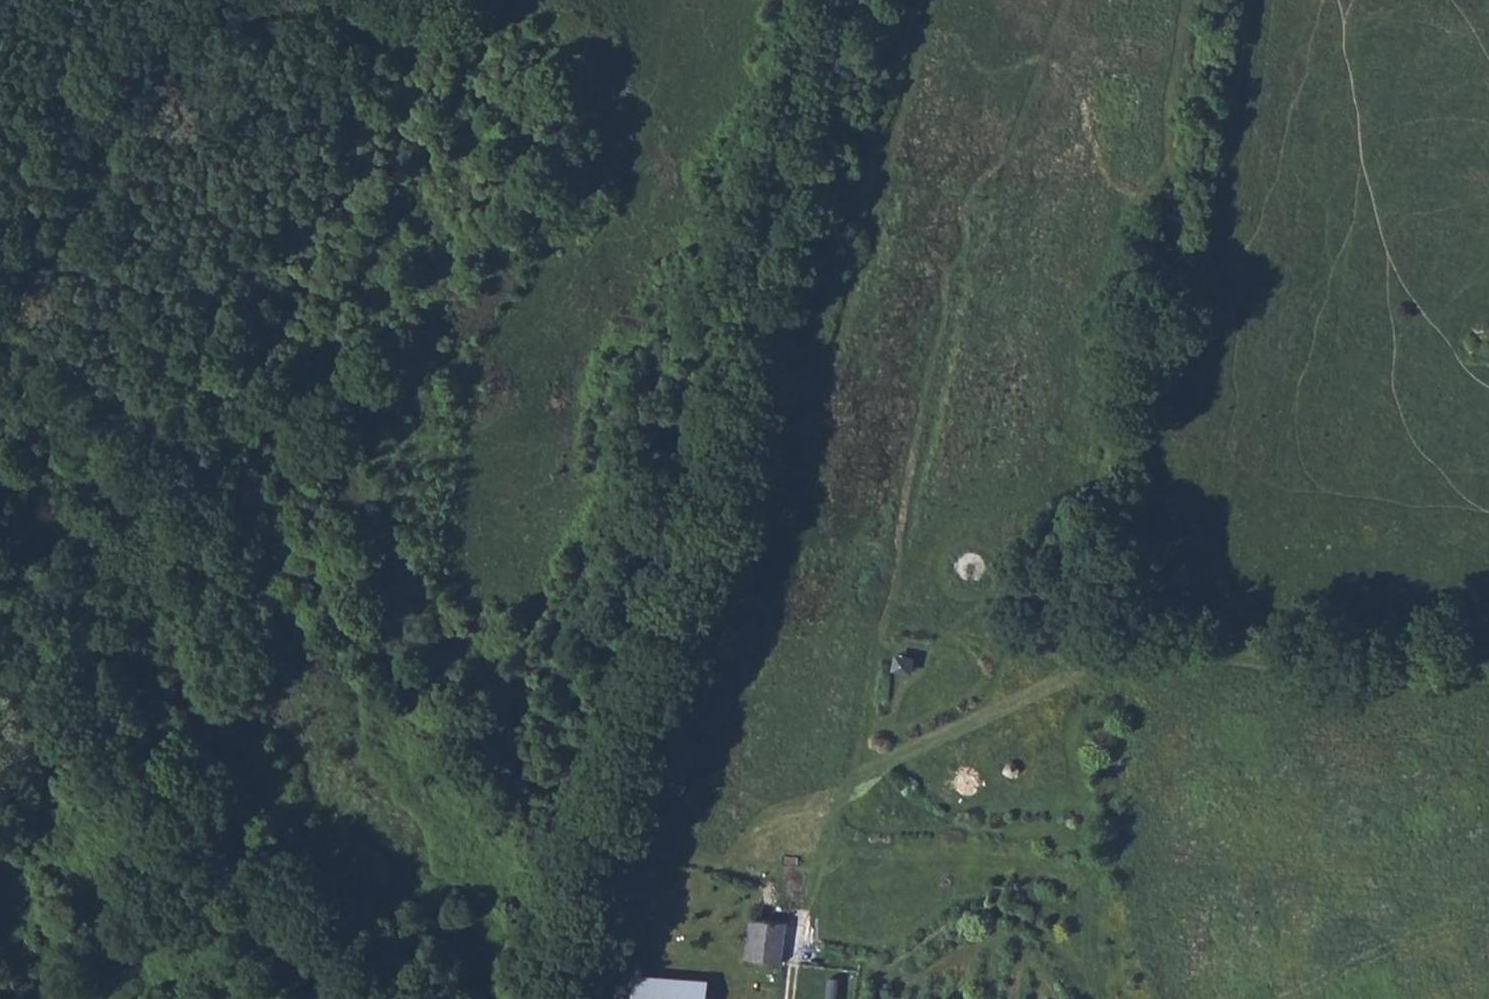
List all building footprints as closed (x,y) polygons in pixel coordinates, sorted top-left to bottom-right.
[(741,952),(777,956),(781,917),(746,912),(741,952)] [(691,978),(632,975),(631,998),(689,998),(691,978)]
